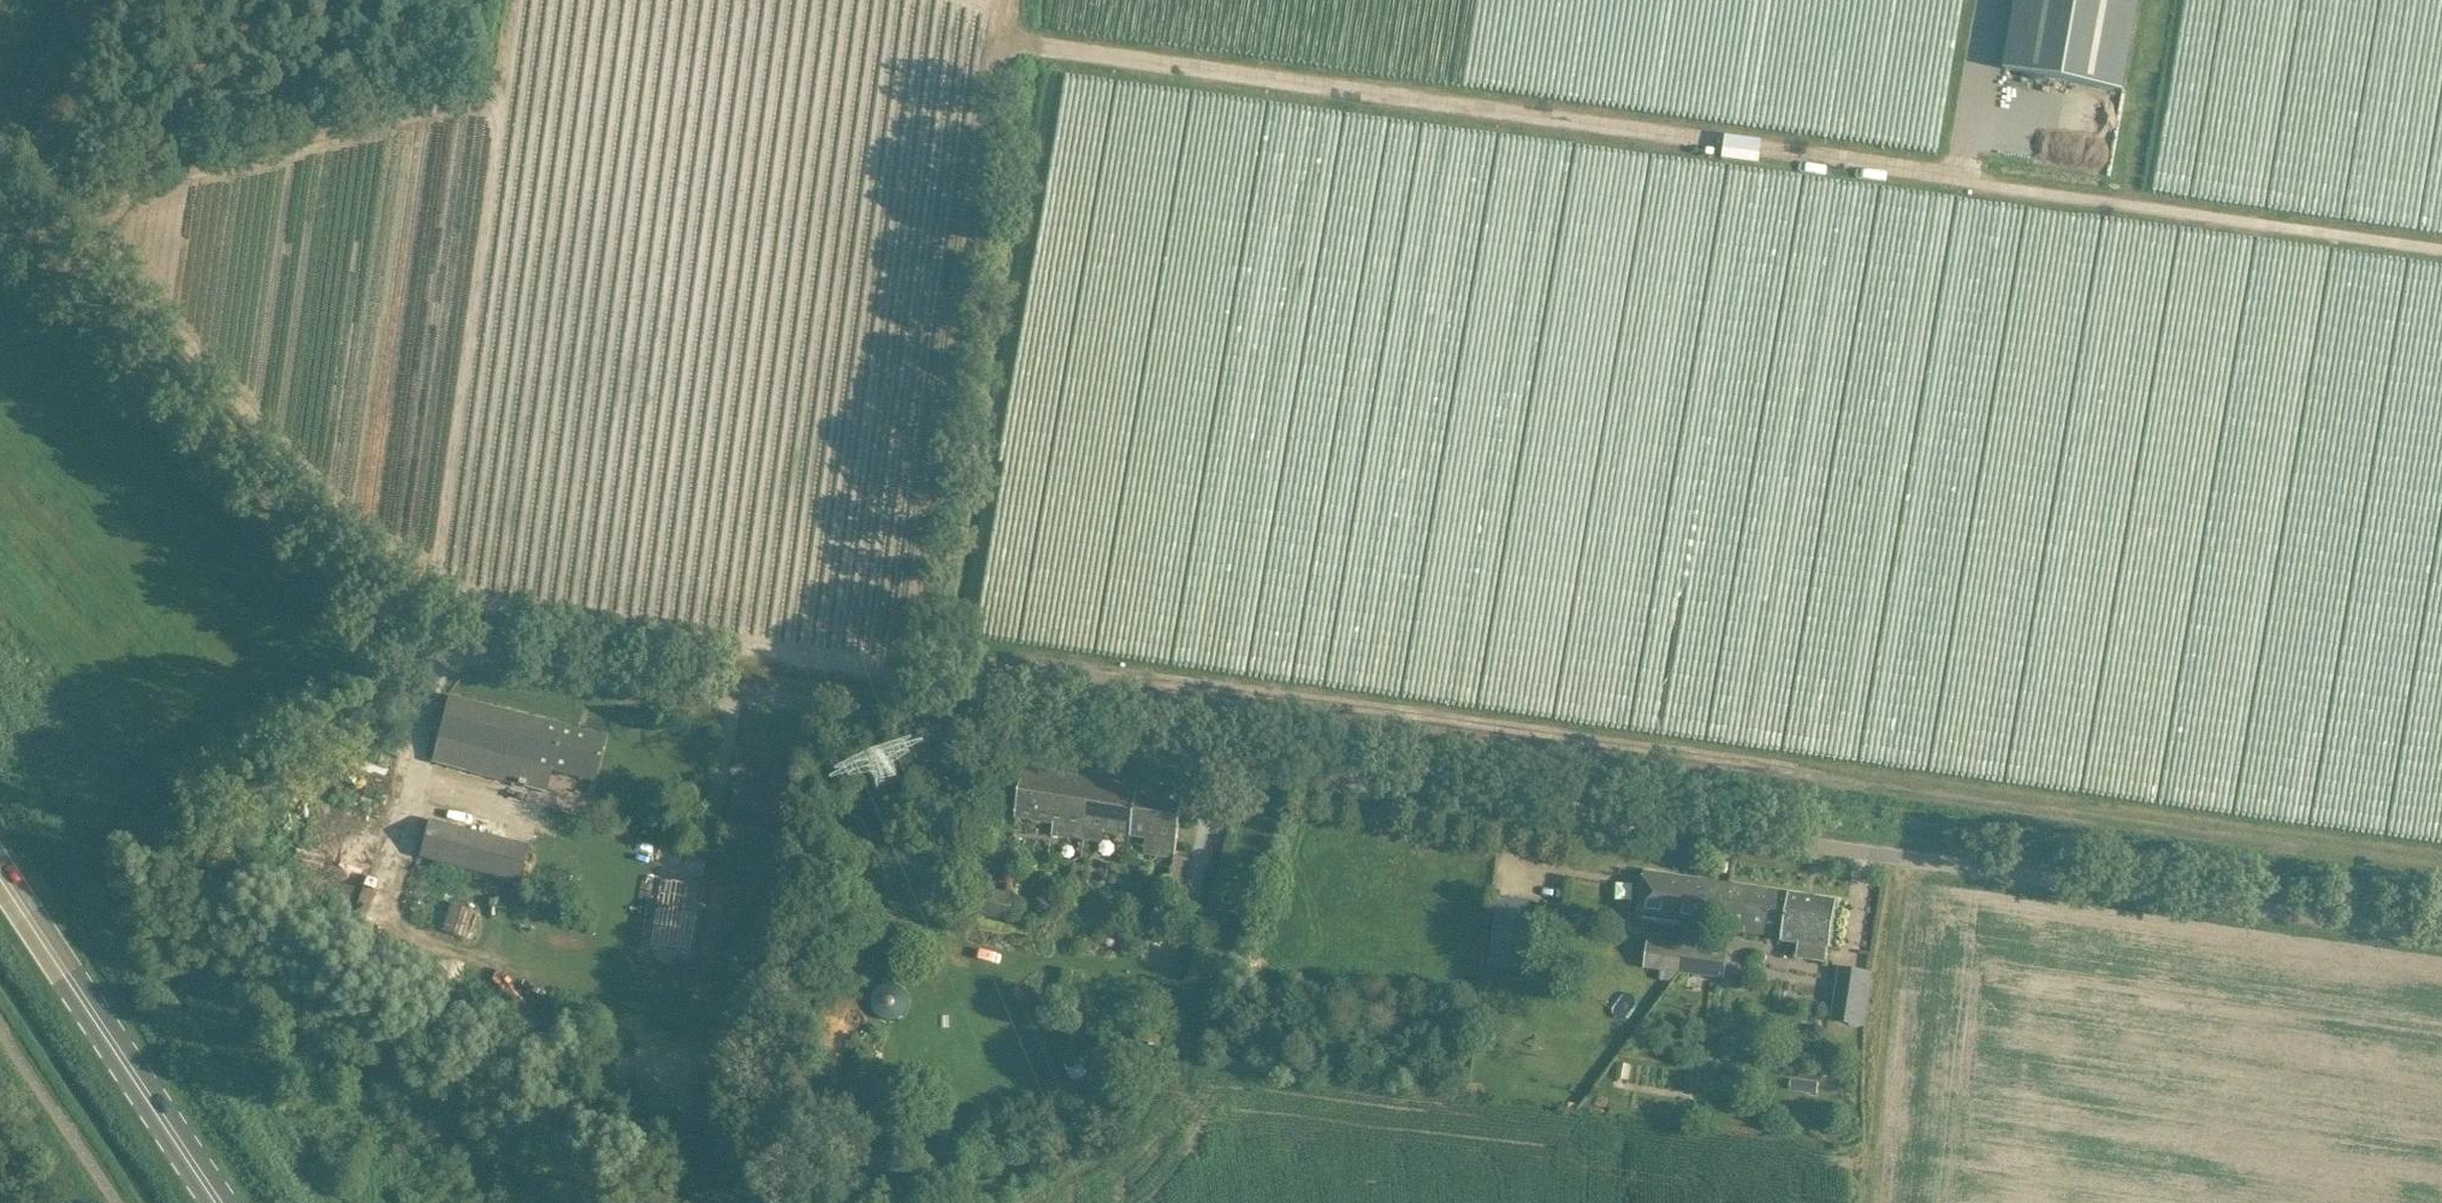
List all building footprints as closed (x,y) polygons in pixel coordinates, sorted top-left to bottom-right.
[(2005,88),(2123,109),(2142,0),(2020,0),(2005,88)] [(450,696),(444,719),(433,759),(521,782),(522,778),(540,783),(545,767),(593,780),(604,736),(450,696)] [(1020,792),(1015,818),(1054,824),(1086,830),(1094,780),(1024,768),(1020,792)] [(1094,780),(1086,830),(1147,839),(1145,852),(1152,853),(1174,857),(1180,818),(1184,795),(1094,780)] [(419,857),(517,882),(527,843),(429,819),(419,857)] [(669,853),(660,908),(655,908),(647,955),(685,961),(693,914),(688,913),(698,858),(669,853)] [(1642,896),(1639,916),(1685,923),(1683,944),(1686,944),(1698,946),(1701,926),(1781,938),(1781,940),(1798,943),(1796,958),(1826,962),(1829,947),(1830,947),(1833,924),(1837,901),(1646,872),(1642,896)] [(1014,892),(972,886),(965,920),(981,922),(982,916),(1010,920),(1014,892)] [(1496,922),(1492,965),(1520,968),(1525,925),(1496,922)] [(1656,940),(1653,969),(1682,973),(1686,944),(1683,944),(1679,943),(1656,940)] [(1686,944),(1682,973),(1711,977),(1715,948),(1698,946),(1686,944)] [(1841,968),(1836,1002),(1865,1006),(1867,1007),(1872,973),(1841,968)] [(873,997),(872,1001),(872,1005),(873,1008),(875,1012),(877,1015),(880,1017),(883,1019),(887,1020),(890,1021),(894,1020),(897,1019),(901,1018),(904,1016),(906,1013),(908,1010),(909,1007),(910,1003),(910,1000),(909,996),(908,993),(906,990),(904,988),(901,986),(898,984),(895,983),(891,983),(888,983),(884,984),(881,986),(878,988),(876,991),(874,994),(873,997)] [(1792,1079),(1791,1089),(1818,1093),(1819,1082),(1792,1079)]
